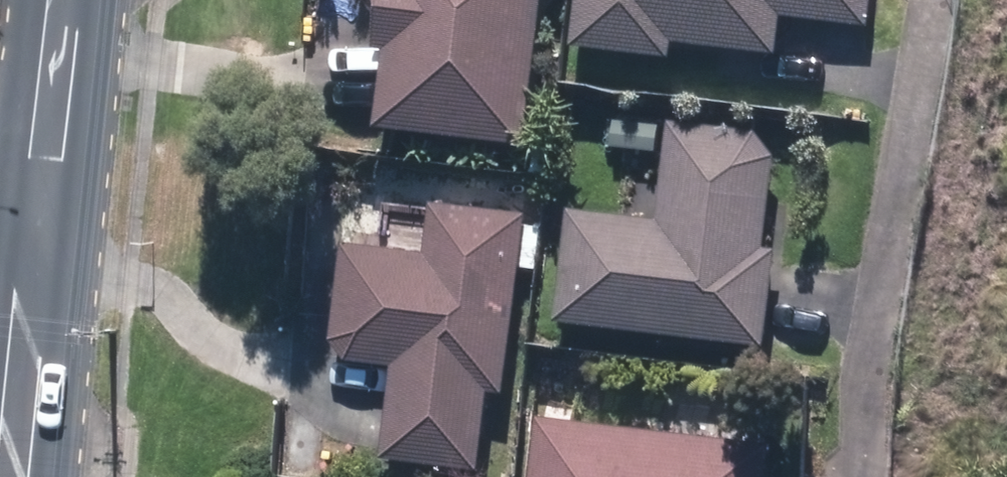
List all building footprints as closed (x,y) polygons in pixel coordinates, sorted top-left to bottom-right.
[(383,123),(532,137),(545,0),(386,0),(382,39),(392,40),(383,123)] [(584,48),(677,53),(678,38),(781,44),(783,11),(874,16),(875,0),(587,0),(584,48)] [(572,209),(562,319),(769,338),(777,247),(767,246),(777,138),(677,129),(672,187),(640,184),(637,215),(572,209)] [(338,341),(352,359),(396,363),(388,456),(487,464),(494,388),(512,389),(527,209),(437,201),(433,251),(347,243),(338,341)] [(536,420),(532,476),(770,476),(773,439),(536,420)]
